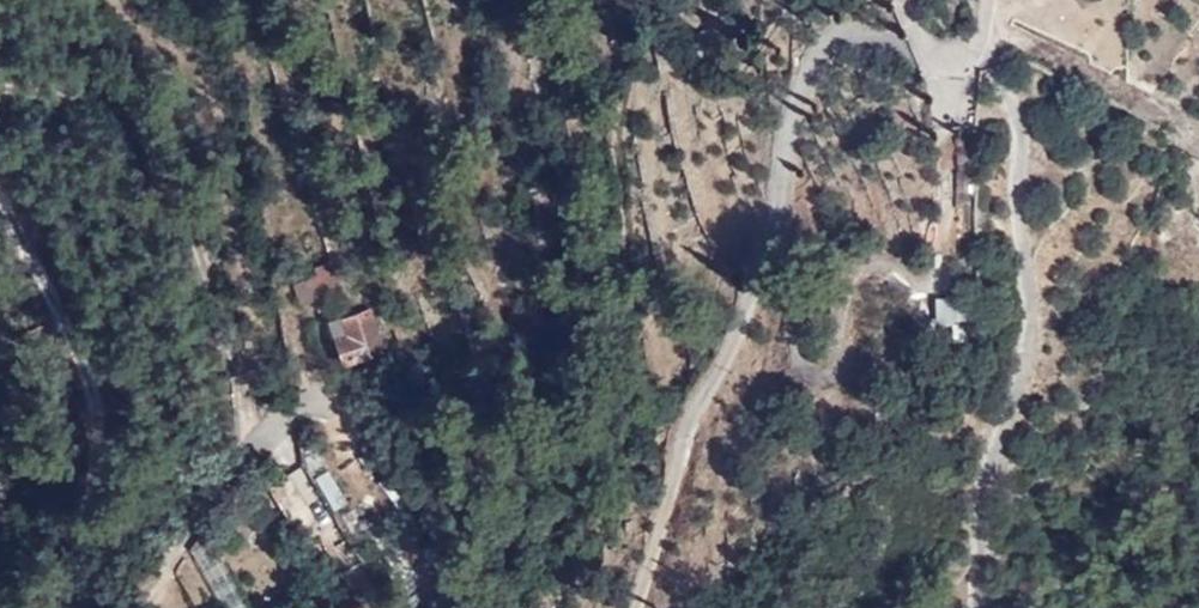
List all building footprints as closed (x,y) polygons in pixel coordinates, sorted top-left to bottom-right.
[(341,293),(333,270),(294,286),(303,309),(341,293)] [(932,324),(968,324),(968,300),(932,300),(932,324)] [(370,313),(341,322),(346,336),(333,339),(341,366),(383,355),(370,313)] [(346,336),(341,322),(328,326),(333,339),(346,336)]
